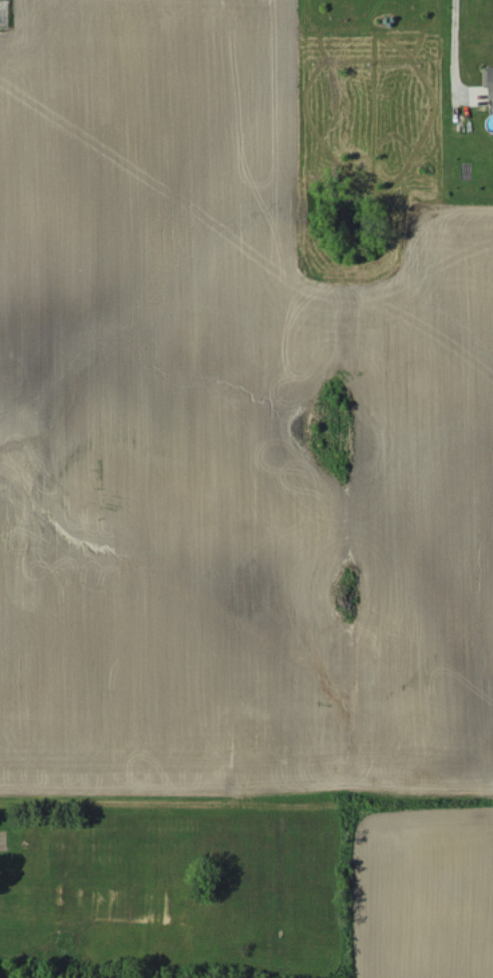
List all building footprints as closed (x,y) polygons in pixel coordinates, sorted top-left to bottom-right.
[(485,87),(489,87),(490,99),(492,99),(492,66),(484,66),(485,87)]
